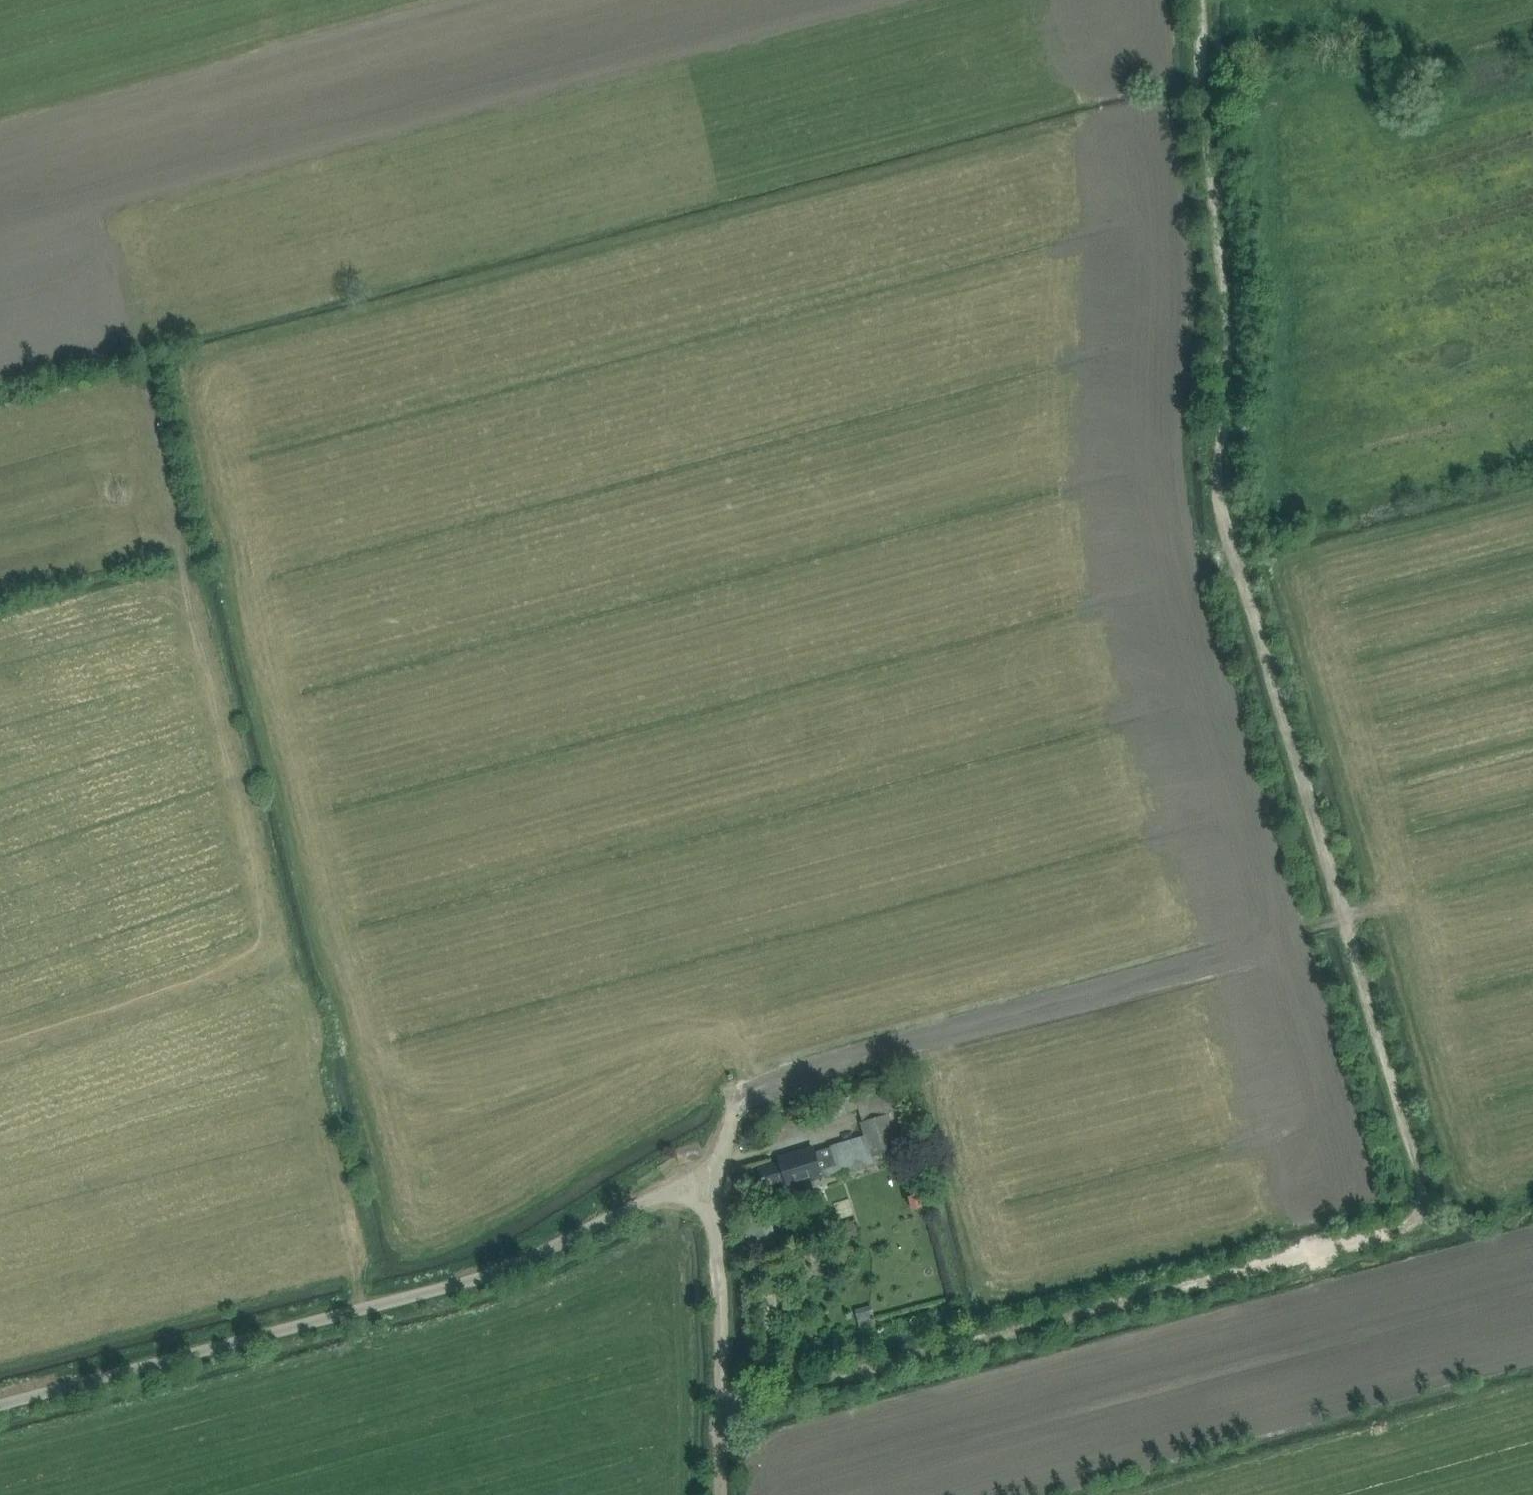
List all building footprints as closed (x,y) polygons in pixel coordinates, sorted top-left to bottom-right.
[(822,1170),(825,1179),(876,1163),(873,1152),(896,1145),(887,1115),(864,1121),(868,1136),(813,1152),(812,1148),(781,1158),(782,1162),(761,1169),(766,1186),(796,1177),(798,1181),(820,1174),(819,1171),(822,1170)]
